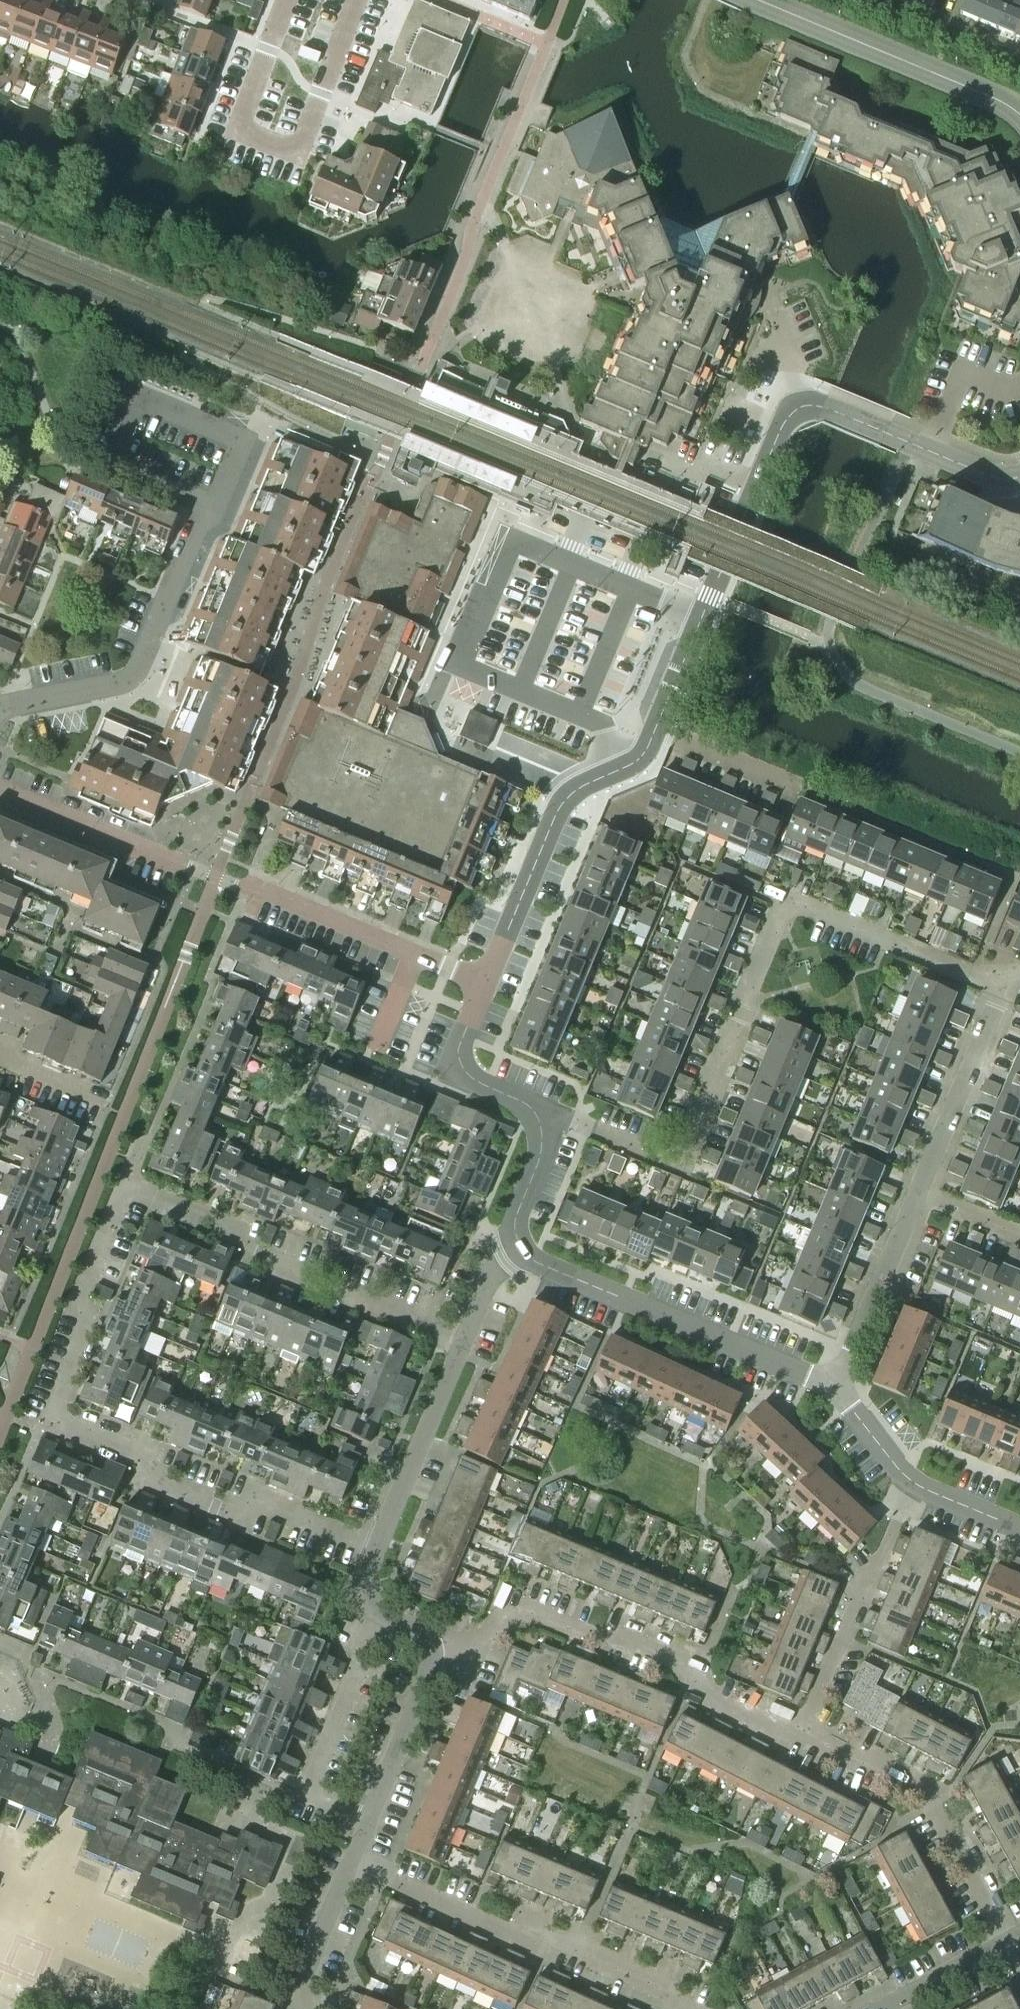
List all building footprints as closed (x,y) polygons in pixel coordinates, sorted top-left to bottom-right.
[(24,0),(21,0),(21,1),(19,0),(0,0),(0,1),(0,34),(10,38),(24,0)] [(47,0),(45,0),(41,9),(28,3),(29,1),(30,1),(31,0),(24,0),(10,38),(30,45),(47,0)] [(64,17),(48,11),(49,8),(51,9),(54,1),(52,0),(47,0),(30,45),(50,53),(64,17)] [(212,0),(183,0),(179,10),(205,19),(212,0)] [(448,82),(462,49),(460,48),(470,23),(414,0),(391,56),(378,51),(355,107),(374,115),(382,96),(431,116),(445,81),(448,82)] [(529,22),(538,0),(477,0),(529,22)] [(999,0),(966,0),(959,15),(978,23),(987,3),(996,7),(999,0)] [(1019,0),(999,0),(996,7),(987,3),(978,23),(996,31),(1004,10),(1014,14),(1019,0)] [(1014,14),(1004,10),(996,31),(1014,38),(1019,23),(1019,0),(1014,14)] [(257,21),(263,4),(254,1),(247,18),(257,21)] [(70,61),(88,14),(82,12),(79,20),(80,20),(79,23),(64,17),(50,53),(70,61)] [(86,79),(91,68),(108,22),(103,19),(99,27),(101,28),(99,31),(86,26),(90,15),(88,14),(70,61),(71,61),(66,72),(86,79)] [(111,76),(125,42),(126,42),(131,30),(123,27),(120,35),(121,36),(120,38),(107,33),(111,23),(108,22),(91,68),(111,76)] [(149,41),(152,32),(143,29),(140,37),(149,41)] [(216,66),(225,42),(190,29),(181,53),(216,66)] [(146,50),(149,41),(140,37),(136,46),(146,50)] [(991,148),(969,157),(915,135),(918,128),(841,96),(835,98),(829,85),(839,62),(786,41),(780,56),(785,58),(773,89),(778,92),(773,105),(778,107),(775,116),(810,131),(802,150),(812,154),(814,148),(845,161),(842,166),(868,177),(871,171),(904,185),(910,200),(916,197),(919,206),(925,219),(930,217),(934,226),(939,239),(945,236),(948,244),(942,246),(946,255),(941,258),(947,273),(952,270),(966,276),(952,311),(961,315),(958,321),(974,327),(976,322),(1011,336),(1014,330),(1019,333),(1019,188),(1015,190),(1006,168),(1000,170),(991,148)] [(207,89),(216,66),(181,53),(172,77),(210,91),(207,89)] [(131,88),(134,79),(125,76),(122,84),(131,88)] [(201,115),(210,91),(172,77),(163,100),(201,115)] [(128,97),(131,88),(122,84),(118,93),(128,97)] [(189,138),(198,114),(201,115),(163,100),(149,136),(173,145),(178,134),(189,138)] [(757,277),(762,263),(777,258),(774,252),(781,249),(784,255),(793,251),(795,257),(810,250),(791,204),(793,198),(784,194),(783,197),(695,233),(661,219),(667,206),(646,197),(611,113),(600,118),(556,136),(547,133),(536,159),(521,153),(505,192),(520,198),(531,225),(552,216),(561,220),(565,209),(575,213),(571,224),(580,228),(582,225),(598,232),(613,268),(620,283),(625,281),(630,292),(644,286),(648,294),(642,308),(647,310),(640,327),(635,325),(626,347),(620,344),(608,373),(614,375),(607,391),(601,389),(592,411),(587,409),(580,424),(603,433),(599,442),(612,459),(632,468),(639,452),(637,451),(639,448),(641,449),(643,449),(645,449),(647,447),(648,446),(650,441),(666,448),(671,436),(677,438),(680,429),(686,431),(698,403),(692,401),(699,385),(705,387),(710,374),(716,376),(719,367),(725,369),(737,340),(732,338),(736,327),(739,326),(741,326),(744,324),(741,315),(743,310),(744,311),(745,307),(747,308),(751,298),(749,298),(750,294),(749,294),(752,289),(760,288),(757,277)] [(398,184),(406,167),(395,162),(405,138),(369,123),(352,163),(344,166),(328,160),(309,206),(326,214),(329,207),(366,223),(375,218),(376,219),(392,181),(398,184)] [(430,296),(442,266),(422,258),(418,269),(402,263),(401,265),(400,264),(386,270),(383,277),(430,296)] [(421,316),(430,296),(383,277),(375,297),(421,316)] [(421,316),(375,297),(367,316),(359,312),(354,324),(376,333),(381,322),(413,336),(421,316)] [(572,443),(556,437),(562,423),(463,382),(464,381),(442,373),(432,398),(433,398),(429,409),(427,408),(423,418),(425,419),(422,426),(420,426),(416,436),(418,437),(414,448),(411,447),(407,456),(543,512),(547,503),(544,502),(549,491),(551,492),(555,482),(554,481),(557,474),(558,475),(563,464),(561,464),(566,453),(567,454),(572,443)] [(340,454),(336,464),(281,441),(278,446),(272,444),(254,485),(261,488),(257,497),(250,495),(233,535),(240,538),(238,543),(228,538),(226,544),(219,541),(202,583),(209,586),(205,595),(198,592),(181,634),(188,637),(185,643),(261,674),(266,664),(269,663),(281,635),(279,632),(287,613),(291,612),(302,584),(300,581),(304,572),(314,576),(318,566),(322,565),(334,537),(331,534),(339,515),(343,514),(355,486),(352,483),(361,463),(340,454)] [(96,526),(110,493),(75,479),(67,498),(61,512),(62,512),(64,507),(80,514),(76,523),(94,530),(95,526),(96,526)] [(441,758),(426,722),(405,715),(413,694),(406,690),(410,681),(416,684),(434,642),(427,639),(429,634),(385,615),(387,610),(389,607),(422,621),(428,624),(430,618),(441,594),(447,596),(465,555),(457,552),(461,543),(468,546),(488,500),(440,479),(420,525),(371,504),(336,586),(332,595),(352,604),(348,614),(346,612),(333,642),(336,644),(327,664),(324,663),(311,693),(315,695),(310,704),(302,700),(258,801),(288,814),(285,820),(284,819),(281,825),(283,826),(276,841),(294,849),(296,844),(312,851),(310,855),(311,856),(327,863),(329,858),(345,865),(343,869),(361,877),(363,872),(379,879),(377,883),(394,891),(396,886),(412,893),(411,897),(411,898),(428,905),(430,900),(447,908),(457,884),(467,889),(475,872),(470,870),(477,854),(481,855),(489,838),(484,836),(491,820),(495,822),(503,804),(498,802),(503,786),(441,758)] [(67,498),(34,485),(25,507),(12,502),(5,521),(0,519),(0,528),(2,529),(3,526),(41,541),(47,526),(46,526),(49,519),(58,522),(62,512),(61,512),(67,498)] [(1010,520),(995,513),(996,510),(987,506),(989,503),(987,502),(985,509),(929,486),(928,487),(936,491),(917,538),(908,534),(908,536),(993,571),(1019,578),(1019,522),(1010,520)] [(129,540),(143,507),(110,493),(96,526),(96,527),(98,522),(113,528),(110,537),(127,544),(129,540)] [(161,558),(177,521),(143,507),(129,540),(130,541),(132,536),(147,542),(143,551),(161,558)] [(39,542),(41,543),(41,541),(3,526),(2,529),(0,533),(0,551),(32,564),(38,549),(36,549),(39,542)] [(30,565),(31,565),(32,564),(0,551),(0,577),(22,587),(28,572),(27,571),(30,565)] [(20,587),(22,588),(22,587),(0,577),(0,604),(13,610),(19,594),(18,594),(20,587)] [(20,646),(0,638),(0,663),(11,667),(20,646)] [(278,691),(268,686),(202,659),(199,664),(193,662),(175,703),(182,706),(178,715),(171,713),(161,736),(138,726),(135,733),(126,729),(128,722),(107,713),(83,769),(78,767),(70,784),(69,789),(80,793),(78,799),(108,812),(109,815),(137,827),(140,825),(151,829),(159,808),(214,786),(235,795),(239,784),(243,783),(255,755),(252,752),(261,733),(264,732),(276,704),(274,701),(278,691)] [(486,748),(497,723),(470,711),(459,737),(486,748)] [(684,776),(690,761),(684,759),(678,773),(684,776)] [(690,778),(696,764),(690,761),(684,776),(690,778)] [(667,817),(682,781),(661,773),(646,808),(667,817)] [(724,793),(730,778),(724,775),(718,790),(724,793)] [(730,795),(736,780),(730,778),(724,793),(730,795)] [(687,825),(702,790),(682,781),(667,817),(687,825)] [(707,833),(722,798),(702,790),(687,825),(707,833)] [(764,809),(770,794),(764,792),(758,807),(764,809)] [(770,812),(776,797),(770,794),(764,809),(770,812)] [(727,842),(742,806),(722,798),(707,833),(727,842)] [(805,846),(820,811),(799,802),(785,837),(805,846)] [(747,850),(762,815),(742,806),(727,842),(747,850)] [(825,854),(840,819),(820,811),(805,846),(825,854)] [(767,858),(782,823),(762,815),(747,850),(767,858)] [(845,863),(860,827),(840,819),(825,854),(845,863)] [(24,831),(0,821),(0,866),(8,870),(24,831)] [(865,871),(880,836),(860,827),(845,863),(865,871)] [(631,865),(639,844),(604,830),(596,850),(631,865)] [(40,883),(56,845),(24,831),(8,870),(40,883)] [(885,879),(900,844),(880,836),(865,871),(885,879)] [(905,887),(919,852),(900,844),(885,879),(905,887)] [(63,893),(79,854),(56,845),(40,883),(63,893)] [(623,885),(631,865),(596,850),(587,870),(623,885)] [(925,896),(939,860),(919,852),(905,887),(925,896)] [(102,886),(110,867),(79,854),(63,893),(92,905),(93,905),(101,885),(102,886)] [(944,904),(958,868),(939,860),(925,896),(944,904)] [(789,885),(795,870),(789,867),(783,882),(789,885)] [(669,881),(672,873),(660,868),(657,876),(669,881)] [(965,912),(980,877),(958,868),(944,904),(965,912)] [(614,905),(623,885),(587,870),(579,890),(614,905)] [(795,887),(801,872),(795,870),(789,885),(795,887)] [(666,888),(669,881),(657,876),(654,883),(666,888)] [(985,921),(1000,886),(980,877),(965,912),(985,921)] [(22,893),(0,884),(0,906),(14,912),(22,893)] [(736,919),(745,899),(709,884),(701,904),(736,919)] [(829,901),(835,886),(829,884),(823,899),(829,901)] [(115,936),(130,898),(102,886),(101,885),(93,905),(92,905),(85,924),(115,936)] [(835,904),(841,889),(835,886),(829,901),(835,904)] [(1006,923),(1019,928),(1019,889),(1006,923)] [(606,925),(614,905),(579,890),(571,910),(606,925)] [(143,948),(159,909),(130,898),(115,936),(143,948)] [(869,918),(875,903),(869,900),(863,915),(869,918)] [(875,920),(881,906),(875,903),(869,918),(875,920)] [(728,939),(736,919),(701,904),(693,924),(728,939)] [(14,912),(0,906),(0,930),(6,932),(14,912)] [(653,921),(656,913),(643,908),(640,916),(653,921)] [(598,945),(606,925),(571,910),(562,930),(598,945)] [(756,927),(759,921),(744,915),(742,921),(756,927)] [(650,928),(653,921),(640,916),(637,923),(650,928)] [(909,934),(915,920),(909,917),(903,932),(909,934)] [(915,937),(921,922),(915,920),(909,934),(915,937)] [(756,927),(742,921),(739,927),(754,934),(756,927)] [(245,988),(264,944),(248,937),(251,930),(236,924),(222,957),(236,962),(228,981),(245,988)] [(719,959),(728,939),(693,924),(684,944),(719,959)] [(589,965),(598,945),(562,930),(554,950),(589,965)] [(949,951),(955,936),(949,934),(942,948),(949,951)] [(1019,947),(1019,935),(1018,934),(1012,949),(1018,951),(1019,947)] [(955,953),(961,939),(955,936),(949,951),(955,953)] [(275,964),(280,951),(264,944),(245,988),(263,995),(271,977),(283,982),(281,986),(284,987),(290,970),(275,964)] [(711,979),(719,959),(684,944),(676,964),(711,979)] [(303,991),(319,952),(301,945),(296,957),(280,951),(275,964),(290,970),(284,987),(286,988),(287,984),(303,991)] [(636,961),(639,953),(627,948),(624,956),(636,961)] [(581,985),(589,965),(554,950),(546,970),(581,985)] [(140,987),(148,967),(110,951),(105,962),(104,965),(100,964),(102,960),(94,957),(91,966),(140,987)] [(348,979),(331,972),(337,960),(319,952),(303,991),(318,997),(317,1001),(319,1002),(326,985),(343,992),(348,979)] [(740,967),(742,961),(728,955),(725,961),(740,967)] [(633,968),(636,961),(624,956),(621,963),(633,968)] [(737,974),(740,967),(725,961),(722,967),(737,974)] [(703,999),(711,979),(676,964),(668,984),(703,999)] [(132,1007),(140,987),(91,966),(86,976),(94,979),(95,976),(99,977),(93,991),(111,998),(132,1007)] [(573,1004),(581,985),(546,970),(538,990),(573,1004)] [(9,978),(0,974),(0,1001),(9,978)] [(28,986),(9,978),(0,1001),(0,1019),(6,1022),(4,1025),(1,1024),(0,1025),(0,1032),(8,1035),(28,986)] [(344,1035),(365,986),(348,979),(343,992),(326,985),(319,1002),(322,1003),(323,999),(335,1004),(327,1023),(335,1026),(333,1031),(344,1035)] [(946,1014),(954,994),(919,980),(910,1000),(946,1014)] [(251,1016),(258,1000),(220,984),(212,1003),(224,1008),(218,1022),(231,1028),(237,1014),(254,1020),(255,1018),(251,1016)] [(695,1019),(702,1001),(703,999),(668,984),(659,1004),(695,1019)] [(40,1013),(48,994),(28,986),(8,1035),(17,1039),(20,1032),(16,1031),(18,1027),(31,1032),(39,1013),(40,1013)] [(619,1001),(623,993),(610,988),(607,995),(619,1001)] [(565,1024),(573,1004),(538,990),(529,1010),(565,1024)] [(616,1008),(619,1001),(607,995),(604,1003),(616,1008)] [(726,1001),(711,995),(709,1001),(723,1007),(726,1001)] [(116,1045),(132,1007),(111,998),(95,1036),(116,1045)] [(937,1034),(944,1017),(946,1014),(910,1000),(902,1020),(937,1034)] [(721,1013),(723,1007),(709,1001),(706,1007),(721,1013)] [(686,1039),(695,1019),(659,1004),(651,1024),(686,1039)] [(43,1059),(63,1010),(54,1006),(51,1013),(54,1015),(52,1018),(40,1013),(39,1013),(31,1032),(23,1051),(43,1059)] [(61,1067),(77,1029),(64,1023),(66,1020),(70,1021),(73,1014),(63,1010),(43,1059),(61,1067)] [(556,1045),(565,1024),(529,1010),(521,1030),(556,1045)] [(968,1017),(953,1011),(951,1017),(966,1023),(968,1017)] [(256,1038),(244,1033),(249,1021),(253,1023),(254,1020),(237,1014),(231,1028),(218,1022),(211,1040),(249,1056),(256,1038)] [(966,1023),(951,1017),(948,1023),(963,1029),(966,1023)] [(929,1054),(937,1034),(902,1020),(894,1040),(929,1054)] [(809,1057),(817,1037),(782,1022),(774,1042),(809,1057)] [(678,1059),(685,1041),(686,1039),(651,1024),(643,1044),(678,1059)] [(603,1040),(606,1033),(594,1028),(591,1035),(603,1040)] [(770,1034),(756,1028),(753,1034),(768,1040),(770,1034)] [(79,1074),(95,1036),(77,1029),(61,1067),(79,1074)] [(300,1043),(305,1033),(296,1030),(293,1038),(292,1040),(300,1043)] [(548,1065),(556,1045),(521,1030),(512,1050),(548,1065)] [(311,1042),(313,1037),(305,1033),(300,1043),(309,1047),(311,1042)] [(768,1040),(753,1034),(751,1040),(765,1047),(768,1040)] [(600,1048),(603,1040),(591,1035),(587,1043),(600,1048)] [(709,1041),(694,1035),(692,1041),(707,1047),(709,1041)] [(100,1083),(116,1045),(95,1036),(79,1074),(100,1083)] [(249,1056),(211,1040),(203,1058),(217,1063),(210,1077),(227,1084),(228,1082),(224,1080),(229,1068),(242,1074),(249,1056)] [(921,1075),(928,1057),(929,1054),(894,1040),(885,1060),(921,1075)] [(707,1047),(692,1041),(689,1047),(704,1053),(707,1047)] [(1017,1047),(1002,1041),(1000,1047),(1014,1053),(1017,1047)] [(800,1077),(809,1057),(774,1042),(765,1062),(800,1077)] [(670,1079),(678,1059),(643,1044),(635,1064),(670,1079)] [(1012,1059),(1014,1053),(1000,1047),(997,1053),(1012,1059)] [(949,1063),(952,1057),(937,1051),(934,1057),(949,1063)] [(324,1110),(347,1057),(339,1054),(335,1065),(339,1067),(337,1071),(323,1065),(307,1103),(324,1110)] [(1012,1075),(1019,1078),(1019,1055),(1012,1075)] [(342,1118),(358,1079),(344,1074),(345,1070),(350,1071),(354,1060),(347,1057),(324,1110),(342,1118)] [(947,1069),(949,1063),(934,1057),(932,1063),(947,1069)] [(217,1063),(203,1058),(197,1072),(185,1067),(178,1085),(216,1101),(222,1085),(226,1087),(227,1084),(210,1077),(217,1063)] [(912,1094),(921,1075),(885,1060),(877,1080),(912,1094)] [(792,1097),(800,1077),(765,1062),(757,1082),(792,1097)] [(661,1099),(670,1079),(635,1064),(626,1084),(661,1099)] [(358,1124),(380,1071),(372,1068),(368,1079),(372,1081),(370,1085),(358,1079),(342,1118),(358,1124)] [(589,1074),(574,1068),(571,1075),(586,1081),(589,1074)] [(754,1074),(739,1068),(736,1074),(751,1080),(754,1074)] [(374,1131),(390,1093),(377,1087),(379,1084),(383,1085),(388,1074),(380,1071),(358,1124),(374,1131)] [(751,1080),(736,1074),(734,1080),(749,1086),(751,1080)] [(693,1081),(678,1075),(675,1081),(690,1087),(693,1081)] [(1012,1075),(1003,1095),(1019,1102),(1019,1078),(1012,1075)] [(904,1115),(911,1097),(912,1094),(877,1080),(869,1100),(904,1115)] [(688,1093),(690,1087),(675,1081),(673,1087),(688,1093)] [(998,1093),(1000,1087),(986,1081),(983,1087),(998,1093)] [(391,1138),(414,1085),(406,1082),(401,1092),(405,1095),(404,1099),(390,1093),(374,1131),(391,1138)] [(784,1117),(792,1097),(757,1082),(749,1102),(784,1117)] [(653,1119),(661,1099),(626,1084),(618,1104),(653,1119)] [(209,1117),(216,1101),(178,1085),(170,1103),(182,1108),(176,1123),(189,1128),(195,1114),(212,1121),(213,1118),(209,1117)] [(408,1145),(424,1107),(410,1101),(412,1098),(416,1099),(421,1088),(414,1085),(391,1138),(408,1145)] [(995,1099),(998,1093),(983,1087),(981,1093),(995,1099)] [(933,1103),(935,1097),(920,1091),(918,1097),(933,1103)] [(10,1098),(0,1094),(0,1122),(10,1098)] [(439,1121),(448,1099),(437,1094),(428,1116),(439,1121)] [(1003,1095),(995,1115),(1019,1125),(1019,1102),(1003,1095)] [(930,1109),(933,1103),(918,1097),(915,1103),(930,1109)] [(450,1125),(457,1107),(459,1103),(448,1099),(439,1121),(450,1125)] [(896,1134),(904,1115),(869,1100),(860,1120),(896,1134)] [(248,1115),(252,1106),(242,1102),(239,1111),(248,1115)] [(776,1137),(784,1117),(749,1102),(740,1122),(776,1137)] [(488,1141),(495,1123),(457,1107),(450,1125),(462,1130),(457,1142),(453,1141),(452,1143),(468,1151),(475,1136),(488,1141)] [(74,1141),(80,1128),(33,1108),(29,1118),(41,1123),(37,1133),(78,1150),(80,1144),(74,1141)] [(737,1114),(723,1108),(720,1114),(735,1120),(737,1114)] [(245,1123),(248,1115),(239,1111),(235,1119),(245,1123)] [(220,1141),(202,1134),(207,1122),(211,1123),(212,1121),(195,1114),(189,1128),(176,1123),(169,1141),(213,1159),(220,1141)] [(735,1120),(720,1114),(717,1120),(732,1126),(735,1120)] [(673,1127),(676,1121),(661,1115),(658,1121),(673,1127)] [(995,1115),(987,1135),(1019,1149),(1019,1125),(995,1115)] [(887,1155),(895,1137),(896,1134),(860,1120),(852,1140),(887,1155)] [(984,1126),(969,1120),(967,1126),(981,1133),(984,1126)] [(767,1157),(776,1137),(740,1122),(732,1142),(767,1157)] [(510,1138),(514,1130),(504,1126),(500,1134),(510,1138)] [(979,1139),(981,1133),(967,1126),(964,1133),(979,1139)] [(267,1141),(271,1131),(263,1127),(259,1137),(267,1141)] [(275,1144),(280,1134),(271,1131),(267,1141),(275,1144)] [(918,1137),(904,1131),(901,1137),(916,1143),(918,1137)] [(64,1166),(72,1148),(77,1150),(78,1150),(37,1133),(33,1142),(21,1138),(17,1147),(64,1166)] [(1019,1155),(1019,1149),(987,1135),(979,1155),(1014,1169),(1019,1155)] [(500,1163),(481,1156),(488,1141),(475,1136),(468,1151),(452,1143),(451,1145),(455,1147),(448,1163),(486,1178),(489,1172),(495,1175),(500,1163)] [(913,1149),(916,1143),(901,1137),(899,1143),(913,1149)] [(206,1177),(213,1159),(169,1141),(162,1156),(155,1153),(149,1168),(182,1182),(187,1169),(206,1177)] [(759,1177),(767,1157),(732,1142),(724,1162),(759,1177)] [(254,1170),(240,1164),(245,1151),(226,1144),(210,1182),(227,1189),(232,1176),(249,1183),(254,1170)] [(59,1179),(64,1166),(17,1147),(13,1156),(25,1161),(21,1170),(62,1187),(64,1181),(59,1179)] [(721,1154),(706,1148),(703,1154),(718,1160),(721,1154)] [(873,1188),(882,1167),(847,1152),(838,1173),(873,1188)] [(718,1160),(703,1154),(701,1160),(716,1166),(718,1160)] [(1006,1189),(1014,1169),(979,1155),(970,1175),(1006,1189)] [(613,1173),(619,1158),(613,1156),(607,1170),(613,1173)] [(619,1175),(625,1161),(619,1158),(613,1173),(619,1175)] [(967,1166),(953,1160),(950,1166),(965,1172),(967,1166)] [(750,1197),(759,1177),(724,1162),(715,1183),(750,1197)] [(484,1185),(486,1178),(448,1163),(442,1178),(438,1177),(437,1179),(453,1186),(448,1200),(461,1205),(467,1191),(485,1199),(490,1187),(484,1185)] [(256,1215),(272,1177),(265,1174),(267,1169),(260,1166),(258,1171),(254,1170),(249,1183),(232,1176),(227,1189),(243,1196),(238,1208),(256,1215)] [(962,1179),(965,1172),(950,1166),(947,1172),(962,1179)] [(59,1194),(62,1187),(21,1170),(17,1180),(5,1175),(1,1185),(48,1204),(54,1191),(59,1194)] [(653,1189),(659,1175),(653,1172),(647,1187),(653,1189)] [(865,1208),(872,1190),(873,1188),(838,1173),(830,1193),(865,1208)] [(659,1192),(665,1177),(659,1175),(653,1189),(659,1192)] [(997,1210),(1006,1189),(970,1175),(962,1195),(997,1210)] [(293,1217),(299,1204),(284,1198),(291,1181),(289,1180),(288,1184),(272,1177),(256,1215),(273,1223),(279,1210),(293,1217)] [(312,1224),(327,1186),(309,1178),(304,1191),(292,1186),(294,1182),(291,1181),(284,1198),(299,1204),(293,1217),(312,1224)] [(461,1205),(448,1200),(453,1186),(437,1179),(436,1181),(440,1182),(435,1195),(422,1189),(415,1208),(453,1224),(461,1205)] [(696,1200),(701,1187),(693,1184),(688,1197),(696,1200)] [(894,1196),(896,1190),(882,1184),(879,1190),(894,1196)] [(48,1204),(1,1185),(0,1188),(0,1195),(9,1199),(5,1209),(46,1226),(49,1219),(43,1217),(48,1204)] [(349,1225),(356,1208),(354,1207),(352,1210),(340,1205),(345,1193),(327,1186),(312,1224),(329,1231),(335,1218),(349,1225)] [(703,1203),(708,1190),(701,1187),(696,1200),(703,1203)] [(891,1202),(894,1196),(879,1190),(876,1196),(891,1202)] [(586,1237),(601,1201),(581,1193),(566,1228),(586,1237)] [(857,1228),(865,1208),(830,1193),(822,1213),(857,1228)] [(606,1245),(621,1210),(601,1201),(586,1237),(606,1245)] [(735,1216),(741,1204),(733,1201),(728,1213),(735,1216)] [(743,1219),(748,1207),(741,1204),(735,1216),(743,1219)] [(5,1209),(0,1207),(0,1228),(32,1242),(38,1230),(43,1232),(46,1226),(5,1209)] [(356,1257),(372,1219),(357,1212),(358,1209),(356,1208),(349,1225),(335,1218),(329,1231),(344,1238),(339,1250),(356,1257)] [(626,1253),(640,1218),(621,1210),(606,1245),(626,1253)] [(848,1247),(856,1230),(857,1228),(822,1213),(813,1233),(848,1247)] [(412,1266),(430,1221),(412,1214),(405,1232),(393,1227),(394,1224),(392,1223),(385,1239),(399,1245),(394,1258),(412,1266)] [(670,1261),(685,1226),(664,1217),(660,1226),(661,1226),(646,1262),(647,1262),(651,1253),(670,1261)] [(661,1226),(660,1226),(640,1218),(626,1253),(646,1262),(661,1226)] [(399,1245),(385,1239),(392,1223),(389,1222),(388,1225),(372,1219),(356,1257),(374,1264),(379,1252),(394,1258),(399,1245)] [(471,1232),(474,1224),(464,1219),(461,1228),(471,1232)] [(439,1286),(453,1252),(440,1247),(448,1228),(430,1221),(412,1266),(427,1272),(424,1279),(439,1286)] [(162,1279),(178,1242),(162,1236),(165,1228),(150,1222),(136,1255),(149,1261),(145,1272),(162,1279)] [(877,1236),(880,1230),(865,1224),(862,1230),(877,1236)] [(263,1233),(273,1238),(276,1229),(266,1225),(263,1233)] [(690,1269),(705,1234),(685,1226),(670,1261),(690,1269)] [(0,1228),(0,1250),(17,1258),(22,1247),(34,1252),(37,1244),(32,1242),(0,1228)] [(848,1247),(813,1233),(804,1229),(796,1248),(805,1252),(805,1253),(840,1267),(848,1247)] [(875,1242),(877,1236),(862,1230),(860,1236),(875,1242)] [(970,1249),(976,1234),(970,1231),(964,1246),(970,1249)] [(259,1242),(269,1246),(273,1238),(263,1233),(259,1242)] [(710,1278),(724,1242),(705,1234),(690,1269),(710,1278)] [(976,1251),(983,1236),(976,1234),(970,1249),(976,1251)] [(205,1268),(190,1262),(195,1249),(178,1242),(162,1279),(180,1287),(185,1275),(197,1280),(195,1284),(198,1285),(205,1268)] [(739,1266),(745,1251),(724,1242),(710,1278),(730,1286),(739,1266)] [(218,1289),(234,1251),(215,1243),(210,1255),(195,1249),(190,1262),(205,1268),(198,1285),(200,1286),(201,1282),(218,1289)] [(954,1290),(968,1254),(948,1246),(933,1281),(954,1290)] [(1010,1265),(1016,1250),(1010,1248),(1004,1263),(1010,1265)] [(17,1258),(0,1250),(0,1273),(17,1280),(21,1282),(24,1274),(13,1269),(17,1258)] [(1019,1259),(1019,1252),(1016,1250),(1010,1265),(1016,1268),(1019,1259)] [(330,1261),(340,1265),(343,1257),(333,1253),(330,1261)] [(832,1287),(839,1270),(840,1267),(805,1253),(797,1272),(832,1287)] [(973,1298),(988,1262),(968,1254),(954,1290),(973,1298)] [(326,1269),(336,1273),(340,1265),(330,1261),(326,1269)] [(993,1306),(1008,1271),(988,1262),(973,1298),(993,1306)] [(863,1270),(848,1263),(846,1270),(861,1276),(863,1270)] [(745,1292),(753,1272),(739,1266),(730,1286),(745,1292)] [(858,1282),(861,1276),(846,1270),(843,1276),(858,1282)] [(172,1305),(180,1287),(162,1279),(145,1272),(142,1271),(134,1290),(147,1295),(141,1309),(157,1316),(158,1314),(155,1313),(160,1300),(172,1305)] [(1019,1298),(1019,1276),(1008,1271),(993,1306),(1013,1314),(1019,1298)] [(824,1307),(832,1287),(797,1272),(788,1292),(824,1307)] [(17,1280),(0,1273),(0,1310),(8,1313),(14,1300),(9,1298),(17,1280)] [(232,1330),(255,1276),(247,1273),(243,1284),(247,1286),(245,1290),(241,1288),(231,1284),(215,1322),(214,1325),(212,1330),(229,1337),(232,1330)] [(249,1337),(265,1298),(252,1293),(253,1289),(258,1290),(262,1279),(255,1276),(232,1330),(249,1337)] [(92,1295),(101,1298),(105,1288),(96,1285),(92,1295)] [(266,1343),(288,1290),(280,1287),(276,1298),(280,1300),(278,1304),(265,1298),(249,1337),(266,1343)] [(101,1298),(109,1302),(113,1292),(105,1288),(101,1298)] [(157,1316),(141,1309),(147,1295),(134,1290),(128,1304),(116,1299),(108,1317),(147,1333),(153,1317),(157,1319),(157,1316)] [(280,1358),(299,1312),(285,1307),(287,1303),(291,1304),(296,1293),(288,1290),(266,1343),(282,1350),(279,1358),(280,1358)] [(815,1328),(822,1310),(824,1307),(788,1292),(780,1313),(815,1328)] [(299,1357),(321,1304),(314,1301),(309,1311),(313,1314),(312,1317),(299,1312),(280,1358),(296,1365),(299,1357)] [(560,1334),(568,1317),(533,1301),(525,1318),(560,1334)] [(847,1309),(832,1303),(829,1309),(844,1316),(847,1309)] [(316,1364),(331,1326),(318,1320),(320,1317),(324,1318),(329,1307),(321,1304),(299,1357),(316,1364)] [(932,1342),(940,1323),(904,1308),(896,1327),(932,1342)] [(841,1322),(844,1316),(829,1309),(827,1316),(841,1322)] [(333,1371),(348,1337),(356,1318),(347,1314),(342,1325),(346,1328),(345,1331),(331,1326),(316,1364),(333,1371)] [(192,1324),(202,1328),(205,1319),(195,1315),(192,1324)] [(140,1348),(147,1333),(108,1317),(101,1334),(113,1339),(107,1354),(120,1359),(126,1345),(143,1352),(144,1350),(140,1348)] [(550,1354),(560,1334),(525,1318),(515,1338),(550,1354)] [(188,1332),(198,1336),(202,1328),(192,1324),(188,1332)] [(404,1360),(412,1342),(373,1326),(366,1344),(378,1349),(373,1361),(369,1360),(368,1362),(385,1369),(391,1355),(404,1360)] [(924,1361),(932,1342),(896,1327),(888,1346),(924,1361)] [(188,1332),(185,1340),(195,1345),(198,1336),(188,1332)] [(595,1351),(600,1341),(590,1337),(585,1346),(595,1351)] [(613,1380),(629,1345),(610,1337),(594,1372),(613,1380)] [(542,1373),(550,1354),(515,1338),(507,1357),(542,1373)] [(959,1354),(963,1344),(953,1340),(949,1350),(959,1354)] [(152,1372),(133,1365),(138,1353),(142,1354),(143,1352),(126,1345),(120,1359),(107,1354),(100,1372),(144,1390),(152,1372)] [(426,1358),(430,1350),(420,1345),(416,1353),(426,1358)] [(632,1389),(648,1354),(629,1345),(613,1380),(632,1389)] [(591,1360),(595,1351),(585,1346),(581,1356),(591,1360)] [(916,1380),(924,1361),(888,1346),(880,1365),(916,1380)] [(955,1363),(959,1354),(949,1350),(945,1359),(955,1363)] [(650,1397),(666,1362),(648,1354),(632,1389),(650,1397)] [(416,1383),(398,1375),(404,1360),(391,1355),(385,1369),(368,1362),(367,1365),(371,1366),(364,1382),(403,1398),(405,1392),(411,1394),(416,1383)] [(533,1391),(542,1373),(507,1357),(498,1375),(533,1391)] [(669,1406),(685,1371),(666,1362),(650,1397),(669,1406)] [(908,1399),(916,1380),(880,1365),(872,1385),(908,1399)] [(687,1414),(703,1379),(685,1371),(669,1406),(687,1414)] [(137,1408),(144,1390),(100,1372),(93,1387),(86,1384),(80,1399),(113,1413),(118,1400),(137,1408)] [(524,1411),(533,1391),(498,1375),(493,1386),(479,1379),(475,1388),(524,1411)] [(577,1390),(582,1380),(572,1376),(567,1385),(577,1390)] [(944,1391),(948,1381),(938,1377),(934,1387),(944,1391)] [(181,1403),(169,1398),(174,1386),(156,1378),(140,1416),(156,1423),(162,1410),(178,1417),(185,1401),(182,1400),(181,1403)] [(706,1423),(722,1388),(703,1379),(687,1414),(706,1423)] [(400,1404),(403,1398),(364,1382),(358,1397),(354,1395),(353,1398),(370,1405),(364,1419),(377,1425),(383,1410),(401,1418),(406,1406),(400,1404)] [(573,1399),(577,1390),(567,1385),(563,1395),(573,1399)] [(940,1400),(944,1391),(934,1387),(930,1396),(940,1400)] [(516,1430),(524,1411),(475,1388),(471,1396),(486,1403),(481,1413),(516,1430)] [(725,1432),(742,1397),(722,1388),(706,1423),(725,1432)] [(955,1433),(970,1398),(951,1390),(930,1440),(939,1444),(945,1429),(955,1433)] [(589,1409),(594,1399),(584,1394),(579,1404),(589,1409)] [(377,1425),(364,1419),(370,1405),(353,1398),(352,1401),(356,1402),(351,1414),(339,1409),(331,1427),(369,1443),(377,1425)] [(968,1456),(989,1406),(970,1398),(955,1433),(966,1438),(959,1452),(968,1456)] [(185,1450),(201,1412),(186,1405),(187,1402),(185,1401),(178,1417),(162,1410),(156,1423),(173,1430),(168,1443),(185,1450)] [(752,1445),(778,1417),(763,1403),(736,1431),(752,1445)] [(993,1449),(1008,1413),(989,1406),(968,1456),(977,1460),(983,1445),(993,1449)] [(617,1421),(621,1412),(612,1407),(607,1417),(617,1421)] [(214,1432),(221,1415),(218,1414),(217,1418),(201,1412),(185,1450),(203,1457),(208,1445),(223,1451),(228,1438),(214,1432)] [(626,1426),(631,1416),(621,1412),(617,1421),(626,1426)] [(241,1458),(257,1420),(239,1413),(234,1425),(222,1420),(223,1416),(221,1415),(214,1432),(228,1438),(223,1451),(241,1458)] [(507,1448),(516,1430),(481,1413),(476,1423),(462,1416),(458,1425),(507,1448)] [(1019,1437),(1019,1418),(1008,1413),(993,1449),(1003,1453),(997,1468),(1006,1472),(1019,1437)] [(767,1459),(793,1431),(778,1417),(752,1445),(767,1459)] [(279,1459),(286,1442),(284,1441),(282,1445),(270,1440),(275,1428),(257,1420),(241,1458),(259,1466),(264,1453),(279,1459)] [(654,1439),(658,1429),(649,1424),(644,1434),(654,1439)] [(499,1467),(507,1448),(458,1425),(454,1433),(469,1440),(464,1450),(499,1467)] [(663,1443),(668,1433),(658,1429),(654,1439),(663,1443)] [(782,1473),(808,1445),(793,1431),(767,1459),(782,1473)] [(1006,1472),(1015,1475),(1019,1462),(1019,1437),(1006,1472)] [(387,1451),(391,1443),(381,1439),(377,1447),(387,1451)] [(54,1498),(70,1461),(54,1454),(57,1447),(42,1440),(28,1474),(41,1479),(36,1491),(54,1498)] [(691,1456),(695,1446),(686,1441),(681,1451),(691,1456)] [(286,1492),(302,1453),(287,1447),(288,1443),(286,1442),(279,1459),(264,1453),(259,1466),(273,1472),(268,1484),(286,1492)] [(342,1500),(355,1470),(361,1455),(353,1452),(355,1448),(344,1443),(334,1467),(322,1462),(324,1458),(321,1457),(314,1474),(331,1481),(325,1494),(342,1500)] [(789,1496),(823,1459),(808,1445),(782,1473),(796,1487),(788,1496),(789,1496)] [(700,1460),(705,1450),(695,1446),(691,1456),(700,1460)] [(175,1461),(185,1465),(189,1457),(178,1452),(175,1461)] [(314,1474),(321,1457),(319,1456),(318,1460),(302,1453),(286,1492),(304,1499),(309,1487),(325,1494),(331,1481),(314,1474)] [(488,1491),(496,1472),(461,1457),(453,1476),(488,1491)] [(725,1474),(733,1466),(725,1459),(718,1467),(725,1474)] [(804,1510),(830,1482),(815,1468),(824,1460),(823,1459),(789,1496),(804,1510)] [(89,1503),(96,1487),(80,1480),(86,1467),(70,1461),(54,1498),(72,1505),(76,1494),(88,1499),(87,1502),(89,1503)] [(172,1469),(182,1473),(185,1465),(175,1461),(172,1469)] [(110,1508),(119,1484),(125,1469),(107,1462),(102,1474),(86,1467),(80,1480),(96,1487),(89,1503),(91,1504),(93,1501),(110,1508)] [(733,1481),(741,1474),(733,1466),(725,1474),(733,1481)] [(220,1479),(230,1483),(233,1475),(223,1471),(220,1479)] [(481,1510),(488,1491),(453,1476),(445,1495),(481,1510)] [(216,1488),(226,1492),(230,1483),(220,1479),(216,1488)] [(819,1524),(845,1496),(830,1482),(804,1510),(819,1524)] [(530,1497),(534,1487),(524,1483),(520,1493),(530,1497)] [(762,1494),(754,1487),(747,1495),(755,1502),(762,1494)] [(64,1524),(72,1505),(54,1498),(36,1491),(33,1489),(26,1506),(39,1511),(32,1528),(49,1535),(50,1532),(47,1531),(52,1519),(64,1524)] [(126,1550),(149,1497),(141,1493),(137,1504),(141,1506),(139,1510),(125,1504),(109,1542),(126,1550)] [(770,1501),(762,1494),(755,1502),(763,1509),(770,1501)] [(473,1529),(481,1510),(445,1495),(437,1514),(473,1529)] [(834,1538),(860,1510),(845,1496),(819,1524),(834,1538)] [(140,1564),(143,1557),(159,1519),(146,1513),(147,1509),(152,1511),(157,1500),(149,1497),(126,1550),(127,1550),(123,1557),(140,1564)] [(39,1511),(26,1506),(20,1523),(7,1517),(0,1535),(38,1551),(45,1536),(48,1537),(49,1535),(32,1528),(39,1511)] [(160,1563),(182,1510),(175,1507),(170,1518),(174,1521),(172,1524),(159,1519),(143,1557),(160,1563)] [(177,1570),(192,1533),(179,1527),(181,1523),(185,1525),(190,1514),(182,1510),(160,1563),(177,1570)] [(849,1553),(875,1525),(860,1510),(834,1538),(849,1553)] [(518,1525),(522,1516),(512,1512),(508,1521),(518,1525)] [(465,1548),(473,1529),(437,1514),(433,1524),(422,1519),(418,1528),(465,1548)] [(529,1575),(548,1528),(527,1519),(513,1555),(524,1559),(519,1571),(529,1575)] [(193,1577),(215,1525),(208,1521),(203,1532),(207,1535),(206,1538),(192,1533),(177,1570),(193,1577)] [(514,1535),(518,1525),(508,1521),(504,1531),(514,1535)] [(267,1530),(277,1534),(280,1526),(270,1522),(267,1530)] [(211,1585),(226,1547),(212,1541),(214,1537),(218,1539),(223,1528),(215,1525),(193,1577),(211,1585)] [(457,1566),(465,1548),(418,1528),(414,1537),(425,1542),(422,1551),(457,1566)] [(552,1571),(567,1536),(548,1528),(529,1575),(536,1578),(541,1567),(552,1571)] [(949,1567),(957,1547),(914,1529),(910,1540),(899,1535),(895,1544),(942,1563),(942,1564),(949,1567)] [(273,1543),(275,1540),(277,1534),(267,1530),(263,1539),(273,1543)] [(771,1545),(779,1537),(771,1530),(764,1538),(771,1545)] [(84,1541),(94,1545),(98,1537),(88,1533),(84,1541)] [(38,1551),(0,1535),(0,1556),(5,1558),(0,1569),(0,1575),(11,1579),(18,1563),(34,1570),(35,1568),(32,1566),(38,1551)] [(566,1590),(585,1543),(567,1536),(552,1571),(561,1575),(556,1586),(566,1590)] [(779,1552),(786,1544),(779,1537),(771,1545),(779,1552)] [(81,1549),(91,1553),(94,1545),(84,1541),(81,1549)] [(589,1587),(604,1551),(585,1543),(566,1590),(574,1593),(579,1582),(589,1587)] [(934,1582),(942,1564),(942,1563),(895,1544),(891,1553),(903,1557),(898,1567),(934,1582)] [(238,1567),(243,1553),(226,1547),(211,1585),(229,1592),(234,1580),(246,1585),(244,1588),(247,1589),(253,1573),(238,1567)] [(266,1593),(282,1555),(264,1548),(259,1560),(243,1553),(238,1567),(253,1573),(247,1589),(249,1590),(250,1587),(266,1593)] [(77,1558),(87,1562),(91,1553),(81,1549),(77,1558)] [(449,1586),(457,1566),(422,1551),(417,1562),(406,1557),(402,1566),(449,1586)] [(603,1606),(623,1559),(604,1551),(589,1587),(599,1591),(594,1602),(603,1606)] [(813,1566),(817,1556),(807,1552),(803,1562),(813,1566)] [(311,1581),(294,1575),(300,1562),(282,1555),(266,1593),(282,1600),(280,1603),(282,1604),(290,1588),(306,1595),(311,1581)] [(822,1570),(827,1560),(817,1556),(813,1566),(822,1570)] [(1019,1560),(1012,1556),(1005,1571),(995,1566),(980,1602),(999,1610),(1019,1560)] [(627,1603),(642,1567),(623,1559),(603,1606),(612,1609),(616,1598),(627,1603)] [(1019,1614),(1019,1560),(999,1610),(1018,1618),(1019,1614)] [(25,1583),(30,1571),(33,1573),(34,1570),(18,1563),(11,1579),(0,1575),(0,1594),(40,1610),(47,1593),(25,1583)] [(766,1578),(770,1569),(760,1564),(756,1574),(766,1578)] [(441,1605),(449,1586),(402,1566),(399,1575),(410,1579),(405,1590),(441,1605)] [(641,1621),(660,1575),(642,1567),(627,1603),(637,1607),(632,1618),(641,1621)] [(926,1601),(934,1582),(898,1567),(894,1577),(883,1573),(879,1582),(926,1601)] [(839,1586),(827,1581),(803,1571),(795,1590),(831,1605),(839,1586)] [(762,1588),(766,1578),(756,1574),(752,1584),(762,1588)] [(665,1619),(680,1583),(660,1575),(641,1621),(650,1625),(654,1614),(665,1619)] [(312,1626),(328,1588),(311,1581),(306,1595),(290,1588),(282,1604),(285,1605),(286,1602),(298,1607),(289,1629),(291,1630),(300,1634),(301,1630),(297,1628),(300,1621),(311,1626),(312,1626)] [(918,1620),(926,1601),(879,1582),(876,1590),(887,1595),(883,1605),(918,1620)] [(679,1637),(698,1590),(680,1583),(665,1619),(675,1622),(670,1633),(679,1637)] [(703,1634),(718,1598),(698,1590),(679,1637),(688,1641),(692,1630),(703,1634)] [(831,1605),(795,1590),(787,1610),(822,1625),(831,1605)] [(40,1610),(0,1594),(0,1630),(5,1632),(10,1618),(32,1628),(40,1610)] [(910,1639),(918,1620),(883,1605),(879,1615),(867,1611),(864,1619),(910,1639)] [(80,1632),(68,1627),(73,1614),(54,1607),(38,1645),(56,1652),(61,1639),(77,1646),(84,1629),(81,1628),(80,1632)] [(818,1634),(822,1625),(787,1610),(779,1628),(826,1648),(829,1639),(818,1634)] [(910,1639),(864,1619),(860,1628),(871,1632),(867,1643),(902,1658),(910,1639)] [(300,1621),(297,1628),(301,1630),(308,1633),(311,1626),(300,1621)] [(826,1648),(779,1628),(771,1647),(807,1662),(811,1652),(822,1656),(826,1648)] [(84,1678),(100,1640),(84,1634),(86,1630),(84,1629),(77,1646),(61,1639),(56,1652),(72,1659),(64,1677),(76,1682),(78,1676),(84,1678)] [(329,1646),(307,1637),(300,1634),(291,1630),(284,1648),(337,1670),(340,1662),(329,1658),(327,1662),(323,1661),(329,1646)] [(112,1660),(119,1644),(117,1643),(115,1647),(100,1640),(84,1678),(90,1681),(88,1687),(99,1692),(107,1673),(123,1680),(128,1667),(112,1660)] [(139,1687),(155,1649),(137,1641),(132,1654),(120,1649),(122,1645),(119,1644),(112,1660),(128,1667),(123,1680),(139,1687)] [(545,1694),(547,1689),(562,1653),(542,1645),(537,1658),(510,1646),(492,1690),(512,1698),(518,1683),(545,1694)] [(565,1696),(585,1649),(576,1646),(571,1657),(562,1653),(547,1689),(565,1696)] [(807,1662),(771,1647),(763,1666),(810,1686),(814,1677),(803,1672),(807,1662)] [(337,1670),(284,1648),(277,1665),(315,1680),(321,1667),(324,1668),(323,1673),(334,1678),(337,1670)] [(180,1673),(167,1668),(173,1656),(155,1649),(139,1687),(156,1694),(162,1681),(177,1687),(183,1671),(181,1670),(180,1673)] [(584,1704),(599,1668),(589,1664),(594,1653),(585,1649),(565,1696),(584,1704)] [(39,1666),(43,1657),(35,1653),(31,1663),(39,1666)] [(880,1732),(898,1698),(875,1686),(882,1672),(863,1662),(842,1704),(867,1717),(864,1724),(880,1732)] [(315,1680),(277,1665),(270,1681),(323,1703),(326,1696),(316,1691),(313,1696),(309,1694),(315,1680)] [(810,1686),(763,1666),(755,1685),(791,1700),(795,1689),(807,1694),(810,1686)] [(603,1712),(618,1676),(599,1668),(584,1704),(603,1712)] [(185,1720),(201,1682),(184,1675),(186,1672),(183,1671),(177,1687),(162,1681),(156,1694),(171,1700),(164,1718),(175,1723),(178,1717),(185,1720)] [(622,1720),(636,1684),(618,1676),(603,1712),(622,1720)] [(323,1703),(270,1681),(263,1698),(301,1714),(307,1700),(311,1701),(309,1706),(320,1711),(323,1703)] [(641,1727),(655,1692),(636,1684),(622,1720),(641,1727)] [(132,1705),(136,1695),(127,1692),(123,1701),(132,1705)] [(660,1736),(675,1700),(655,1692),(641,1727),(660,1736)] [(140,1708),(144,1698),(136,1695),(132,1705),(140,1708)] [(301,1714),(263,1698),(256,1715),(283,1726),(309,1736),(312,1729),(302,1725),(301,1726),(299,1729),(295,1728),(301,1714)] [(496,1733),(504,1713),(469,1698),(464,1709),(449,1703),(446,1712),(496,1733)] [(895,1754),(918,1709),(898,1698),(880,1732),(892,1739),(887,1749),(895,1754)] [(682,1759),(700,1725),(690,1720),(695,1709),(686,1705),(663,1750),(682,1759)] [(919,1752),(936,1718),(918,1709),(895,1754),(904,1758),(909,1747),(919,1752)] [(496,1733),(446,1712),(442,1721),(457,1727),(453,1736),(488,1751),(496,1733)] [(309,1736),(283,1726),(256,1715),(249,1731),(287,1747),(293,1733),(297,1734),(296,1739),(306,1743),(309,1736)] [(931,1772),(955,1727),(936,1718),(919,1752),(929,1757),(923,1768),(931,1772)] [(700,1769),(723,1724),(715,1719),(709,1730),(700,1725),(682,1759),(700,1769)] [(718,1778),(736,1744),(726,1739),(732,1728),(723,1724),(700,1769),(718,1778)] [(956,1771),(973,1737),(955,1727),(931,1772),(940,1777),(945,1766),(956,1771)] [(282,1761),(287,1747),(249,1731),(243,1748),(295,1770),(298,1763),(288,1758),(285,1763),(282,1761)] [(155,1778),(147,1775),(154,1759),(91,1733),(71,1780),(48,1770),(26,1761),(32,1745),(18,1739),(15,1747),(0,1741),(0,1802),(2,1798),(56,1820),(66,1797),(80,1803),(73,1818),(97,1828),(87,1851),(141,1874),(131,1897),(186,1920),(183,1927),(199,1934),(206,1918),(199,1915),(205,1900),(219,1906),(215,1914),(232,1921),(239,1904),(231,1901),(241,1879),(264,1889),(281,1849),(241,1832),(234,1847),(173,1822),(183,1799),(186,1791),(155,1778)] [(588,1749),(592,1739),(582,1735),(578,1745),(588,1749)] [(480,1771),(488,1751),(453,1736),(448,1747),(433,1741),(430,1750),(480,1771)] [(736,1787),(760,1742),(751,1738),(746,1749),(736,1744),(718,1778),(736,1787)] [(598,1753),(602,1743),(592,1739),(588,1749),(598,1753)] [(755,1797),(772,1762),(763,1757),(768,1747),(760,1742),(736,1787),(755,1797)] [(295,1770),(243,1748),(236,1766),(273,1781),(279,1766),(283,1768),(282,1773),(292,1777),(295,1770)] [(472,1789),(480,1771),(430,1750),(426,1758),(441,1764),(437,1775),(472,1789)] [(625,1764),(629,1754),(619,1750),(615,1760),(625,1764)] [(635,1768),(639,1758),(629,1754),(625,1764),(635,1768)] [(972,1798),(1006,1780),(996,1760),(962,1779),(972,1798)] [(773,1806),(791,1772),(772,1762),(755,1797),(773,1806)] [(791,1816),(809,1781),(791,1772),(773,1806),(791,1816)] [(465,1808),(472,1789),(437,1775),(429,1793),(465,1808)] [(982,1815),(1016,1797),(1006,1780),(972,1798),(979,1811),(982,1815)] [(809,1825),(826,1790),(809,1781),(791,1816),(809,1825)] [(828,1834),(846,1800),(826,1790),(809,1825),(828,1834)] [(457,1827),(465,1808),(429,1793),(421,1812),(457,1827)] [(1019,1818),(1019,1805),(1016,1797),(982,1815),(987,1825),(977,1831),(981,1839),(1019,1818)] [(861,1847),(881,1808),(866,1800),(864,1804),(856,1800),(854,1804),(846,1800),(828,1834),(847,1844),(849,1840),(861,1847)] [(503,1825),(507,1815),(497,1811),(493,1820),(503,1825)] [(449,1846),(457,1827),(421,1812),(413,1831),(449,1846)] [(1019,1841),(1019,1818),(981,1839),(986,1847),(996,1842),(1001,1851),(1019,1841)] [(499,1834),(503,1825),(493,1820),(489,1830),(499,1834)] [(754,1844),(759,1834),(750,1830),(745,1839),(754,1844)] [(441,1865),(449,1846),(413,1831),(405,1851),(441,1865)] [(915,1852),(905,1833),(871,1851),(881,1870),(915,1852)] [(764,1849),(769,1839),(759,1834),(754,1844),(764,1849)] [(509,1881),(524,1845),(505,1837),(485,1884),(495,1888),(499,1877),(509,1881)] [(1019,1864),(1019,1841),(1001,1851),(1007,1861),(996,1866),(1001,1875),(1019,1864)] [(524,1900),(543,1853),(524,1845),(509,1881),(519,1885),(515,1896),(524,1900)] [(488,1862),(492,1852),(482,1848),(478,1858),(488,1862)] [(790,1862),(795,1853),(786,1848),(781,1857),(790,1862)] [(925,1870),(915,1852),(881,1870),(891,1888),(925,1870)] [(547,1897),(562,1861),(543,1853),(524,1900),(532,1903),(537,1892),(547,1897)] [(799,1867),(804,1857),(795,1853),(790,1862),(799,1867)] [(484,1872),(488,1862),(478,1858),(474,1867),(484,1872)] [(561,1915),(581,1869),(562,1861),(547,1897),(557,1901),(553,1912),(561,1915)] [(1001,1875),(1005,1883),(1016,1877),(1019,1885),(1019,1864),(1001,1875)] [(585,1913),(600,1877),(581,1869),(561,1915),(570,1919),(575,1908),(585,1913)] [(901,1906),(935,1888),(925,1870),(891,1888),(901,1906)] [(855,1885),(850,1876),(840,1881),(845,1890),(855,1885)] [(613,1937),(633,1890),(613,1882),(598,1918),(609,1922),(605,1934),(613,1937)] [(860,1895),(855,1885),(845,1890),(850,1900),(860,1895)] [(944,1905),(935,1888),(901,1906),(910,1924),(944,1905)] [(637,1934),(652,1898),(633,1890),(613,1937),(622,1941),(627,1930),(637,1934)] [(651,1953),(670,1906),(652,1898),(637,1934),(647,1938),(642,1949),(651,1953)] [(402,1957),(418,1922),(409,1918),(411,1914),(403,1910),(405,1906),(389,1899),(371,1938),(384,1944),(382,1948),(402,1957)] [(921,1942),(954,1924),(944,1905),(910,1924),(921,1942)] [(674,1950),(689,1914),(670,1906),(651,1953),(660,1956),(664,1945),(674,1950)] [(874,1920),(869,1911),(859,1916),(864,1925),(874,1920)] [(689,1968),(708,1922),(689,1914),(674,1950),(685,1954),(680,1965),(689,1968)] [(879,1929),(874,1920),(864,1925),(869,1935),(879,1929)] [(779,1931),(774,1921),(765,1926),(770,1936),(779,1931)] [(420,1966),(436,1931),(418,1922),(402,1957),(420,1966)] [(713,1966),(728,1930),(708,1922),(689,1968),(697,1972),(702,1961),(713,1966)] [(770,1936),(765,1926),(755,1931),(760,1941),(770,1936)] [(439,1974),(455,1939),(436,1931),(420,1966),(439,1974)] [(457,1983),(478,1937),(470,1933),(465,1944),(455,1939),(439,1974),(457,1983)] [(887,1979),(863,1934),(844,1944),(863,1978),(872,1973),(878,1984),(887,1979)] [(476,1991),(492,1956),(482,1952),(487,1941),(478,1937),(457,1983),(476,1991)] [(863,1978),(844,1944),(826,1954),(850,1999),(859,1994),(853,1984),(863,1978)] [(495,2000),(516,1954),(507,1950),(502,1961),(492,1956),(476,1991),(495,2000)] [(896,1962),(891,1953),(882,1958),(887,1967),(896,1962)] [(514,2008),(530,1973),(519,1969),(524,1958),(516,1954),(495,2000),(514,2008)] [(850,1999),(826,1954),(808,1964),(827,1998),(836,1993),(842,2003),(850,1999)] [(827,1998),(808,1964),(790,1974),(809,2008),(827,1998)] [(561,1975),(553,1971),(548,1982),(537,1977),(522,2008),(546,2008),(561,1975)] [(790,1974),(773,1983),(787,2008),(806,2008),(809,2008),(790,1974)] [(575,1994),(565,1989),(570,1979),(561,1975),(546,2008),(568,2008),(575,1994)] [(773,1983),(754,1994),(756,1998),(744,2004),(746,2008),(787,2008),(773,1983)] [(598,1992),(590,1988),(585,1999),(575,1994),(568,2008),(590,2008),(598,1992)] [(402,2004),(406,1994),(397,1990),(392,2000),(402,2004)] [(1007,1990),(971,2008),(1017,2008),(1007,1990)] [(351,1992),(347,2001),(362,2007),(361,2008),(392,2008),(351,1992)] [(602,2006),(607,1996),(598,1992),(590,2008),(608,2008),(602,2006)] [(275,2007),(240,1993),(233,2008),(275,2008),(275,2007)] [(412,2008),(416,1998),(406,1994),(402,2004),(412,2008)]
